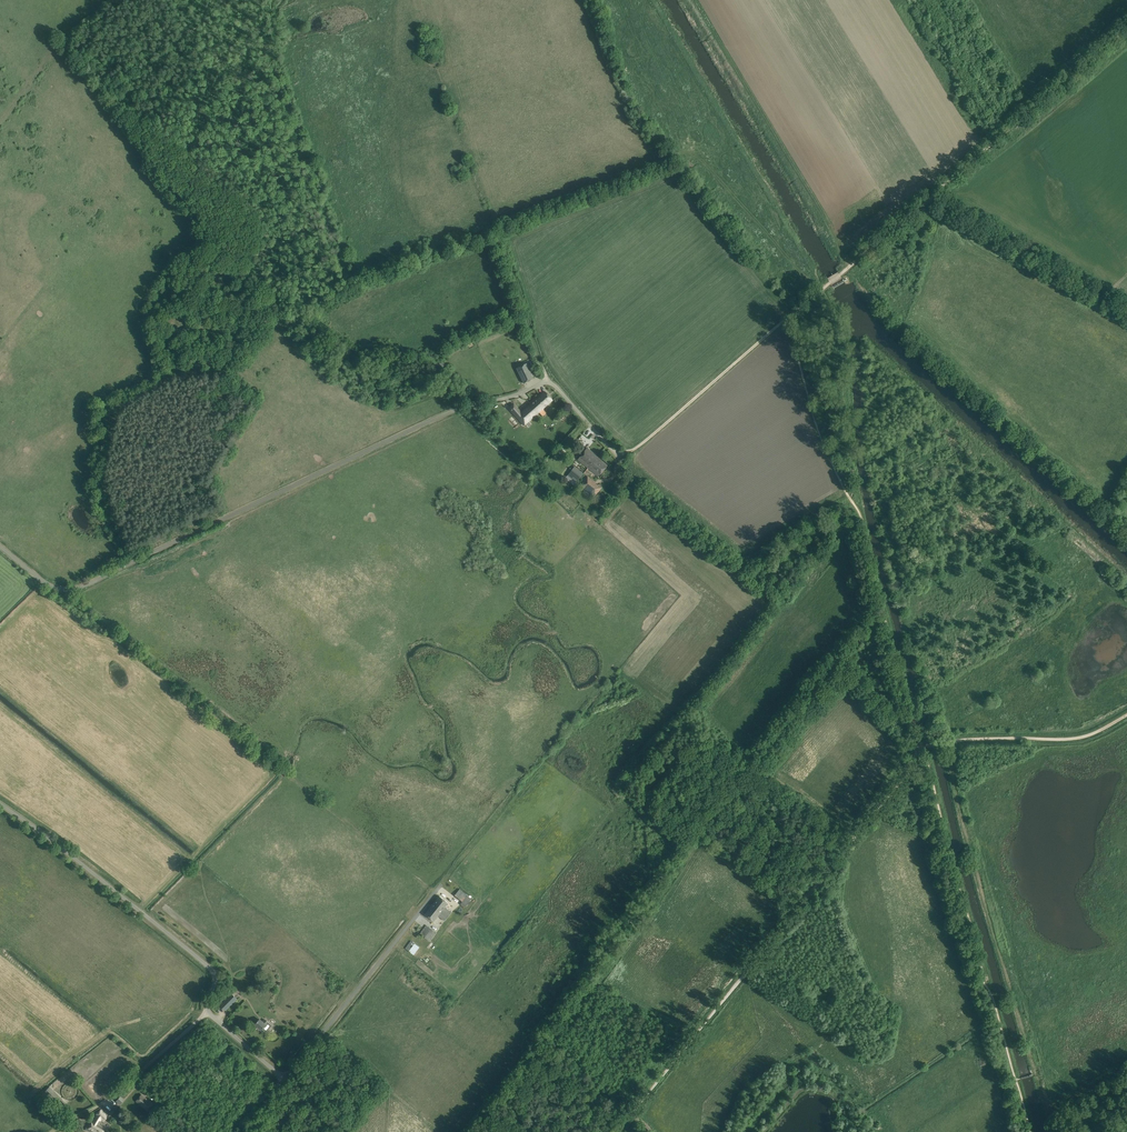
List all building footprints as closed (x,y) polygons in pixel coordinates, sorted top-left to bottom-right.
[(524,383),(534,378),(526,363),(516,368),(524,383)] [(524,425),(549,404),(553,400),(545,391),(522,413),(514,404),(509,408),(524,425)] [(578,459),(588,468),(597,457),(593,454),(594,453),(587,448),(578,459)] [(607,465),(597,457),(588,468),(599,476),(607,465)] [(580,478),(573,472),(568,478),(575,484),(580,478)] [(595,496),(602,487),(588,476),(580,485),(595,496)] [(455,895),(459,898),(464,892),(460,889),(455,895)] [(467,895),(460,904),(464,907),(471,898),(467,895)] [(445,907),(448,903),(440,896),(425,914),(434,921),(438,915),(445,921),(452,912),(445,907)] [(430,941),(437,932),(427,925),(420,934),(430,941)] [(414,955),(420,947),(411,940),(405,948),(414,955)] [(226,1011),(237,999),(231,993),(220,1005),(226,1011)] [(255,1024),(261,1030),(266,1025),(268,1022),(265,1019),(263,1022),(260,1019),(255,1024)] [(149,1110),(152,1106),(154,1104),(142,1094),(140,1095),(137,1099),(137,1100),(136,1101),(147,1111),(149,1110)] [(85,1129),(89,1131),(103,1131),(105,1129),(98,1125),(100,1121),(99,1120),(101,1118),(103,1121),(108,1116),(101,1109),(96,1114),(98,1115),(93,1122),(90,1121),(85,1129)]
